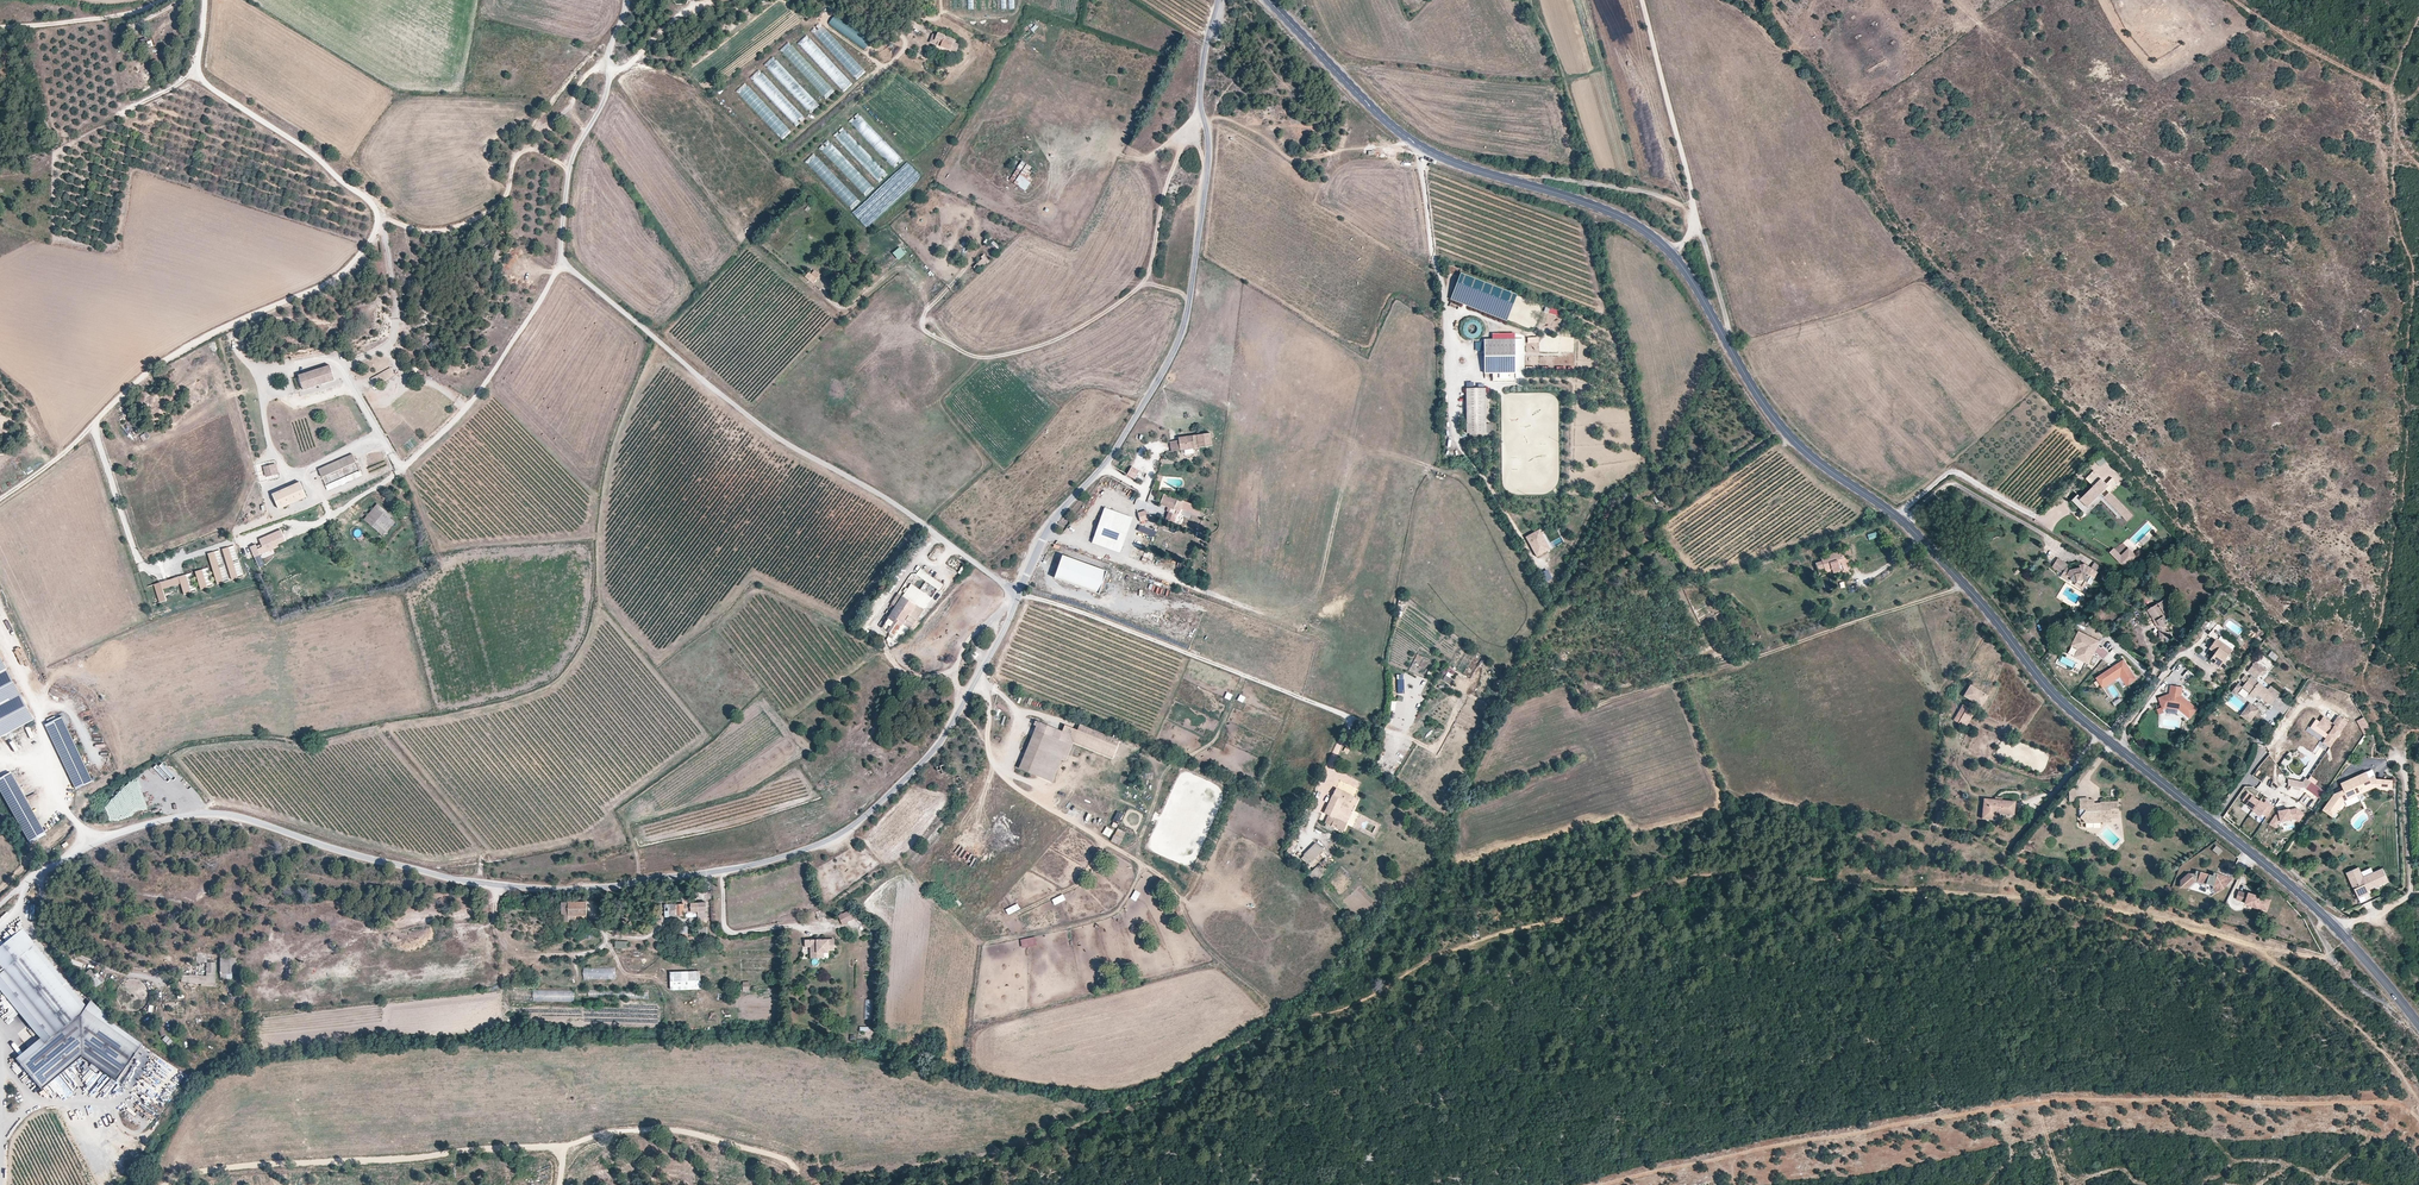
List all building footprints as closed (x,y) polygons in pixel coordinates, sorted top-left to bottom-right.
[(835,16),(828,25),(864,50),(871,41),(835,16)] [(125,25),(119,28),(122,34),(128,31),(125,25)] [(959,45),(955,43),(956,40),(938,33),(937,35),(935,40),(938,41),(937,45),(956,52),(959,45)] [(935,40),(937,35),(933,34),(930,42),(937,45),(938,41),(935,40)] [(149,48),(146,38),(133,42),(136,52),(149,48)] [(832,88),(792,46),(782,55),(823,97),(832,88)] [(817,102),(776,60),(767,69),(808,111),(817,102)] [(903,157),(860,114),(850,124),(893,167),(903,157)] [(887,172),(844,129),(834,139),(877,182),(887,172)] [(1023,161),(1009,180),(1024,191),(1038,172),(1023,161)] [(900,248),(894,253),(899,259),(905,254),(900,248)] [(985,255),(977,262),(982,268),(990,261),(985,255)] [(820,275),(814,270),(811,274),(817,279),(820,275)] [(817,279),(811,274),(808,272),(805,277),(813,283),(817,279)] [(1517,296),(1461,274),(1450,300),(1507,322),(1517,296)] [(1545,307),(1544,313),(1560,317),(1562,311),(1545,307)] [(1482,324),(1467,318),(1461,335),(1477,340),(1482,324)] [(434,338),(429,345),(434,349),(439,342),(434,338)] [(1484,340),(1484,343),(1485,352),(1485,369),(1485,374),(1493,374),(1493,383),(1516,383),(1516,374),(1521,374),(1521,368),(1520,340),(1484,340)] [(1485,352),(1484,343),(1476,343),(1476,352),(1485,352)] [(335,380),(330,365),(299,375),(304,390),(335,380)] [(375,386),(395,375),(391,368),(371,379),(375,386)] [(1486,424),(1486,388),(1475,389),(1467,389),(1468,433),(1470,433),(1479,433),(1486,433),(1486,424)] [(147,431),(140,436),(143,441),(151,437),(147,431)] [(1212,446),(1210,433),(1178,437),(1179,440),(1170,442),(1171,451),(1194,448),(1194,445),(1198,444),(1199,447),(1212,446)] [(359,470),(353,455),(319,469),(325,484),(359,470)] [(278,473),(276,465),(264,467),(266,476),(278,473)] [(1135,479),(1139,471),(1132,467),(1127,474),(1135,479)] [(2083,512),(2101,495),(2106,490),(2110,493),(2118,485),(2112,479),(2106,485),(2094,472),(2086,479),(2094,487),(2081,499),(2078,495),(2072,501),(2083,512)] [(1157,491),(1163,477),(1157,475),(1152,489),(1157,491)] [(279,509),(307,497),(300,482),(273,494),(279,509)] [(1174,509),(1178,499),(1164,493),(1160,504),(1168,507),(1171,508),(1174,509)] [(2133,517),(2110,493),(2105,499),(2122,516),(2128,522),(2133,517)] [(2122,516),(2105,499),(2101,495),(2083,512),(2087,516),(2101,501),(2119,519),(2122,516)] [(1199,515),(1202,508),(1183,501),(1181,509),(1199,515)] [(392,516),(377,504),(364,520),(383,536),(395,522),(390,518),(392,516)] [(1120,553),(1133,518),(1104,508),(1092,543),(1120,553)] [(1174,523),(1178,511),(1174,509),(1171,508),(1169,512),(1168,512),(1165,520),(1174,523)] [(1149,519),(1146,511),(1138,513),(1140,522),(1149,519)] [(1157,530),(1141,525),(1139,530),(1156,536),(1157,530)] [(1868,541),(1878,538),(1876,532),(1867,535),(1868,541)] [(1540,551),(1534,541),(1529,544),(1535,554),(1540,551)] [(2121,555),(2128,548),(2123,542),(2116,549),(2121,555)] [(229,546),(223,548),(233,579),(239,577),(229,546)] [(1852,556),(1850,549),(1841,552),(1843,559),(1847,557),(1852,556)] [(2129,565),(2134,559),(2136,557),(2129,549),(2121,557),(2113,549),(2110,552),(2121,564),(2123,562),(2127,565),(2128,566),(2129,565)] [(224,583),(214,552),(208,554),(218,584),(224,583)] [(1851,569),(1847,557),(1843,559),(1841,552),(1821,558),(1822,562),(1815,564),(1818,571),(1824,569),(1825,571),(1831,569),(1832,571),(1833,574),(1842,571),(1843,570),(1844,571),(1846,571),(1851,569)] [(1106,571),(1063,556),(1055,578),(1099,594),(1106,571)] [(2095,579),(2098,573),(2091,568),(2085,564),(2080,566),(2080,568),(2070,570),(2067,568),(2069,565),(2058,559),(2053,567),(2063,574),(2061,577),(2069,582),(2071,580),(2076,584),(2082,587),(2086,581),(2088,582),(2091,577),(2095,579)] [(2138,563),(2134,559),(2129,565),(2132,568),(2138,563)] [(1168,560),(1165,565),(1172,569),(1175,564),(1168,560)] [(2102,567),(2094,563),(2091,568),(2098,573),(2102,567)] [(962,576),(968,567),(966,565),(965,566),(963,565),(960,569),(961,569),(958,573),(962,576)] [(202,569),(196,571),(202,590),(208,588),(202,569)] [(943,585),(928,575),(921,569),(916,574),(940,590),(943,585)] [(1544,583),(1553,580),(1549,570),(1540,574),(1544,583)] [(191,593),(185,575),(154,584),(160,603),(166,600),(163,589),(181,583),(184,595),(191,593)] [(2075,586),(2083,591),(2088,583),(2088,582),(2086,581),(2082,587),(2076,584),(2075,586)] [(921,590),(930,595),(935,587),(925,582),(921,590)] [(917,620),(931,598),(911,584),(903,596),(898,593),(891,604),(896,607),(894,609),(882,628),(890,633),(894,636),(892,639),(897,642),(899,639),(900,640),(908,628),(913,632),(921,623),(917,620)] [(864,630),(887,599),(880,594),(858,625),(864,630)] [(2171,615),(2170,613),(2176,609),(2169,597),(2148,611),(2155,622),(2154,622),(2158,628),(2159,627),(2160,639),(2171,638),(2170,632),(2166,633),(2165,627),(2169,625),(2165,619),(2171,615)] [(2080,659),(2076,668),(2082,671),(2086,662),(2089,664),(2094,654),(2097,653),(2103,660),(2109,652),(2103,646),(2101,648),(2098,645),(2100,641),(2079,631),(2072,645),(2078,649),(2074,657),(2080,659)] [(2221,667),(2233,650),(2218,639),(2210,649),(2216,654),(2213,658),(2211,660),(2221,667)] [(1571,649),(1560,656),(1564,663),(1575,656),(1571,649)] [(2210,649),(2207,654),(2213,658),(2216,654),(2210,649)] [(2275,662),(2279,657),(2272,651),(2268,656),(2275,662)] [(0,654),(0,738),(35,720),(0,654)] [(2137,679),(2124,659),(2096,678),(2098,680),(2094,683),(2097,687),(2101,685),(2102,686),(2121,673),(2128,684),(2137,679)] [(2259,683),(2255,680),(2256,678),(2257,679),(2261,674),(2264,676),(2268,671),(2256,662),(2248,672),(2254,676),(2252,678),(2251,677),(2250,679),(2246,675),(2242,680),(2246,684),(2243,687),(2251,693),(2250,695),(2255,699),(2256,698),(2258,694),(2263,698),(2262,698),(2263,699),(2271,705),(2280,694),(2271,687),(2269,690),(2260,683),(2259,683)] [(1450,684),(1455,674),(1448,671),(1443,680),(1450,684)] [(2103,688),(2120,676),(2126,686),(2128,684),(2121,673),(2102,686),(2103,688)] [(1460,684),(1458,689),(1468,693),(1473,681),(1457,675),(1454,682),(1460,684)] [(1417,677),(1412,691),(1421,694),(1426,680),(1417,677)] [(2282,689),(2276,684),(2274,687),(2280,692),(2282,689)] [(1981,707),(1988,696),(1970,685),(1963,696),(1981,707)] [(2236,695),(2242,687),(2239,685),(2233,692),(2236,695)] [(2198,709),(2182,696),(2183,688),(2171,686),(2170,694),(2159,698),(2163,708),(2157,710),(2159,715),(2165,713),(2163,710),(2168,708),(2179,710),(2190,719),(2198,709)] [(2250,723),(2260,711),(2251,704),(2241,716),(2250,723)] [(1965,727),(1974,712),(1963,705),(1954,720),(1965,727)] [(2331,748),(2348,722),(2339,716),(2334,724),(2324,717),(2321,722),(2317,720),(2311,728),(2327,738),(2324,743),(2331,748)] [(93,781),(62,717),(46,725),(77,789),(93,781)] [(2370,727),(2364,717),(2357,721),(2365,735),(2370,727)] [(1049,776),(1060,749),(1065,750),(1074,728),(1065,725),(1062,731),(1038,722),(1019,768),(1037,776),(1040,768),(1046,770),(1044,774),(1049,776)] [(1119,740),(1080,724),(1078,730),(1075,736),(1109,750),(1111,744),(1117,746),(1119,740)] [(1065,761),(1073,742),(1075,736),(1078,730),(1074,728),(1065,750),(1060,749),(1049,776),(1044,774),(1046,770),(1040,768),(1037,776),(1052,782),(1061,759),(1065,761)] [(30,729),(26,730),(30,740),(34,739),(30,729)] [(1112,758),(1117,746),(1111,744),(1109,750),(1075,736),(1073,742),(1112,758)] [(12,749),(16,747),(11,738),(7,740),(12,749)] [(952,773),(950,765),(937,767),(940,776),(952,773)] [(2393,790),(2394,781),(2377,780),(2377,778),(2372,781),(2371,779),(2368,772),(2342,783),(2344,790),(2343,790),(2344,791),(2339,797),(2335,794),(2325,808),(2330,812),(2332,809),(2337,813),(2345,801),(2376,788),(2393,790)] [(11,773),(0,779),(0,791),(30,844),(46,835),(11,773)] [(2257,789),(2263,793),(2273,779),(2267,775),(2257,789)] [(134,777),(131,780),(138,786),(140,783),(134,777)] [(954,790),(963,788),(960,777),(951,779),(954,790)] [(2312,777),(2310,781),(2311,782),(2316,786),(2319,782),(2312,777)] [(2306,789),(2311,782),(2310,781),(2306,779),(2303,783),(2288,779),(2288,786),(2297,788),(2306,789)] [(2311,782),(2306,789),(2321,800),(2325,793),(2316,786),(2311,782)] [(123,797),(130,787),(124,783),(117,794),(123,797)] [(1341,806),(1344,800),(1351,803),(1354,797),(1336,788),(1324,813),(1329,815),(1325,823),(1335,827),(1338,820),(1335,818),(1341,806)] [(2253,810),(2260,801),(2248,793),(2242,801),(2247,804),(2246,805),(2253,810)] [(2300,801),(2306,806),(2311,799),(2305,794),(2300,801)] [(115,798),(107,800),(110,807),(117,805),(115,798)] [(2014,815),(2015,802),(2002,800),(1995,800),(1988,799),(1987,814),(1982,814),(1982,818),(1995,820),(1995,813),(2014,815)] [(2111,814),(2119,814),(2118,802),(2101,802),(2101,804),(2102,807),(2095,807),(2094,804),(2094,800),(2089,800),(2089,799),(2080,799),(2080,810),(2086,810),(2085,813),(2080,818),(2086,823),(2102,823),(2101,818),(2112,818),(2111,814)] [(1348,809),(1351,803),(1344,800),(1341,806),(1348,809)] [(2260,801),(2253,810),(2253,811),(2260,817),(2262,815),(2267,818),(2274,808),(2266,801),(2264,803),(2260,800),(2260,801)] [(2333,818),(2337,813),(2332,809),(2330,812),(2325,808),(2323,811),(2333,818)] [(2299,822),(2305,814),(2297,809),(2290,810),(2289,809),(2278,811),(2279,815),(2275,816),(2270,825),(2275,829),(2280,821),(2281,823),(2295,820),(2299,822)] [(1943,826),(1945,813),(1938,812),(1935,824),(1943,826)] [(1117,813),(1112,823),(1118,825),(1122,816),(1117,813)] [(1300,832),(1306,818),(1302,817),(1296,830),(1300,832)] [(1343,831),(1347,824),(1338,820),(1335,827),(1343,831)] [(1106,826),(1103,834),(1110,838),(1114,830),(1106,826)] [(1119,845),(1122,839),(1114,835),(1111,841),(1119,845)] [(1290,855),(1295,843),(1291,841),(1286,851),(1290,855)] [(1311,862),(1323,850),(1316,843),(1304,855),(1311,862)] [(2218,856),(2222,851),(2216,846),(2212,851),(2218,856)] [(1311,862),(1304,855),(1301,858),(1308,865),(1311,862)] [(1314,881),(1322,873),(1316,867),(1309,875),(1314,881)] [(2367,890),(2388,880),(2383,870),(2363,879),(2358,868),(2347,873),(2358,898),(2369,893),(2367,890)] [(2214,881),(2216,876),(2216,875),(2215,875),(2214,874),(2212,874),(2212,876),(2195,871),(2194,874),(2188,874),(2179,882),(2186,889),(2195,882),(2196,882),(2205,885),(2212,887),(2216,894),(2223,890),(2225,887),(2223,884),(2214,881)] [(2225,887),(2232,879),(2214,874),(2215,875),(2216,875),(2216,876),(2214,881),(2223,884),(2225,887)] [(2188,891),(2195,884),(2204,887),(2205,885),(2196,882),(2195,882),(2186,889),(2188,891)] [(1136,890),(1131,899),(1136,902),(1141,893),(1136,890)] [(2241,902),(2244,894),(2239,892),(2236,900),(2241,902)] [(2264,911),(2268,899),(2258,896),(2254,895),(2248,893),(2248,895),(2245,903),(2245,904),(2264,911)] [(1055,905),(1066,900),(1063,894),(1052,899),(1055,905)] [(708,933),(707,911),(698,911),(698,903),(691,903),(691,898),(683,899),(683,904),(665,905),(665,917),(684,916),(684,912),(698,912),(699,934),(708,933)] [(587,917),(587,903),(562,903),(562,923),(568,922),(568,917),(587,917)] [(707,911),(706,903),(698,903),(698,911),(707,911)] [(854,920),(854,918),(851,912),(839,917),(843,925),(854,920)] [(84,1011),(19,934),(0,949),(0,967),(4,972),(0,976),(0,991),(40,1040),(16,1060),(42,1090),(82,1057),(116,1081),(141,1044),(115,1027),(90,1001),(84,1011)] [(1038,946),(1037,937),(1021,939),(1022,947),(1038,946)] [(833,939),(806,940),(806,946),(811,946),(811,957),(828,957),(828,949),(833,949),(833,939)] [(236,957),(220,957),(220,974),(237,974),(236,957)] [(71,960),(70,964),(82,968),(83,964),(71,960)] [(216,964),(207,963),(206,975),(188,974),(187,983),(215,986),(216,964)] [(584,968),(584,980),(616,979),(616,967),(584,968)] [(90,969),(84,974),(96,989),(102,984),(90,969)] [(701,989),(701,971),(671,972),(671,990),(701,989)] [(166,1036),(162,1040),(168,1047),(173,1042),(166,1036)] [(96,1073),(99,1070),(92,1064),(89,1067),(96,1073)]
